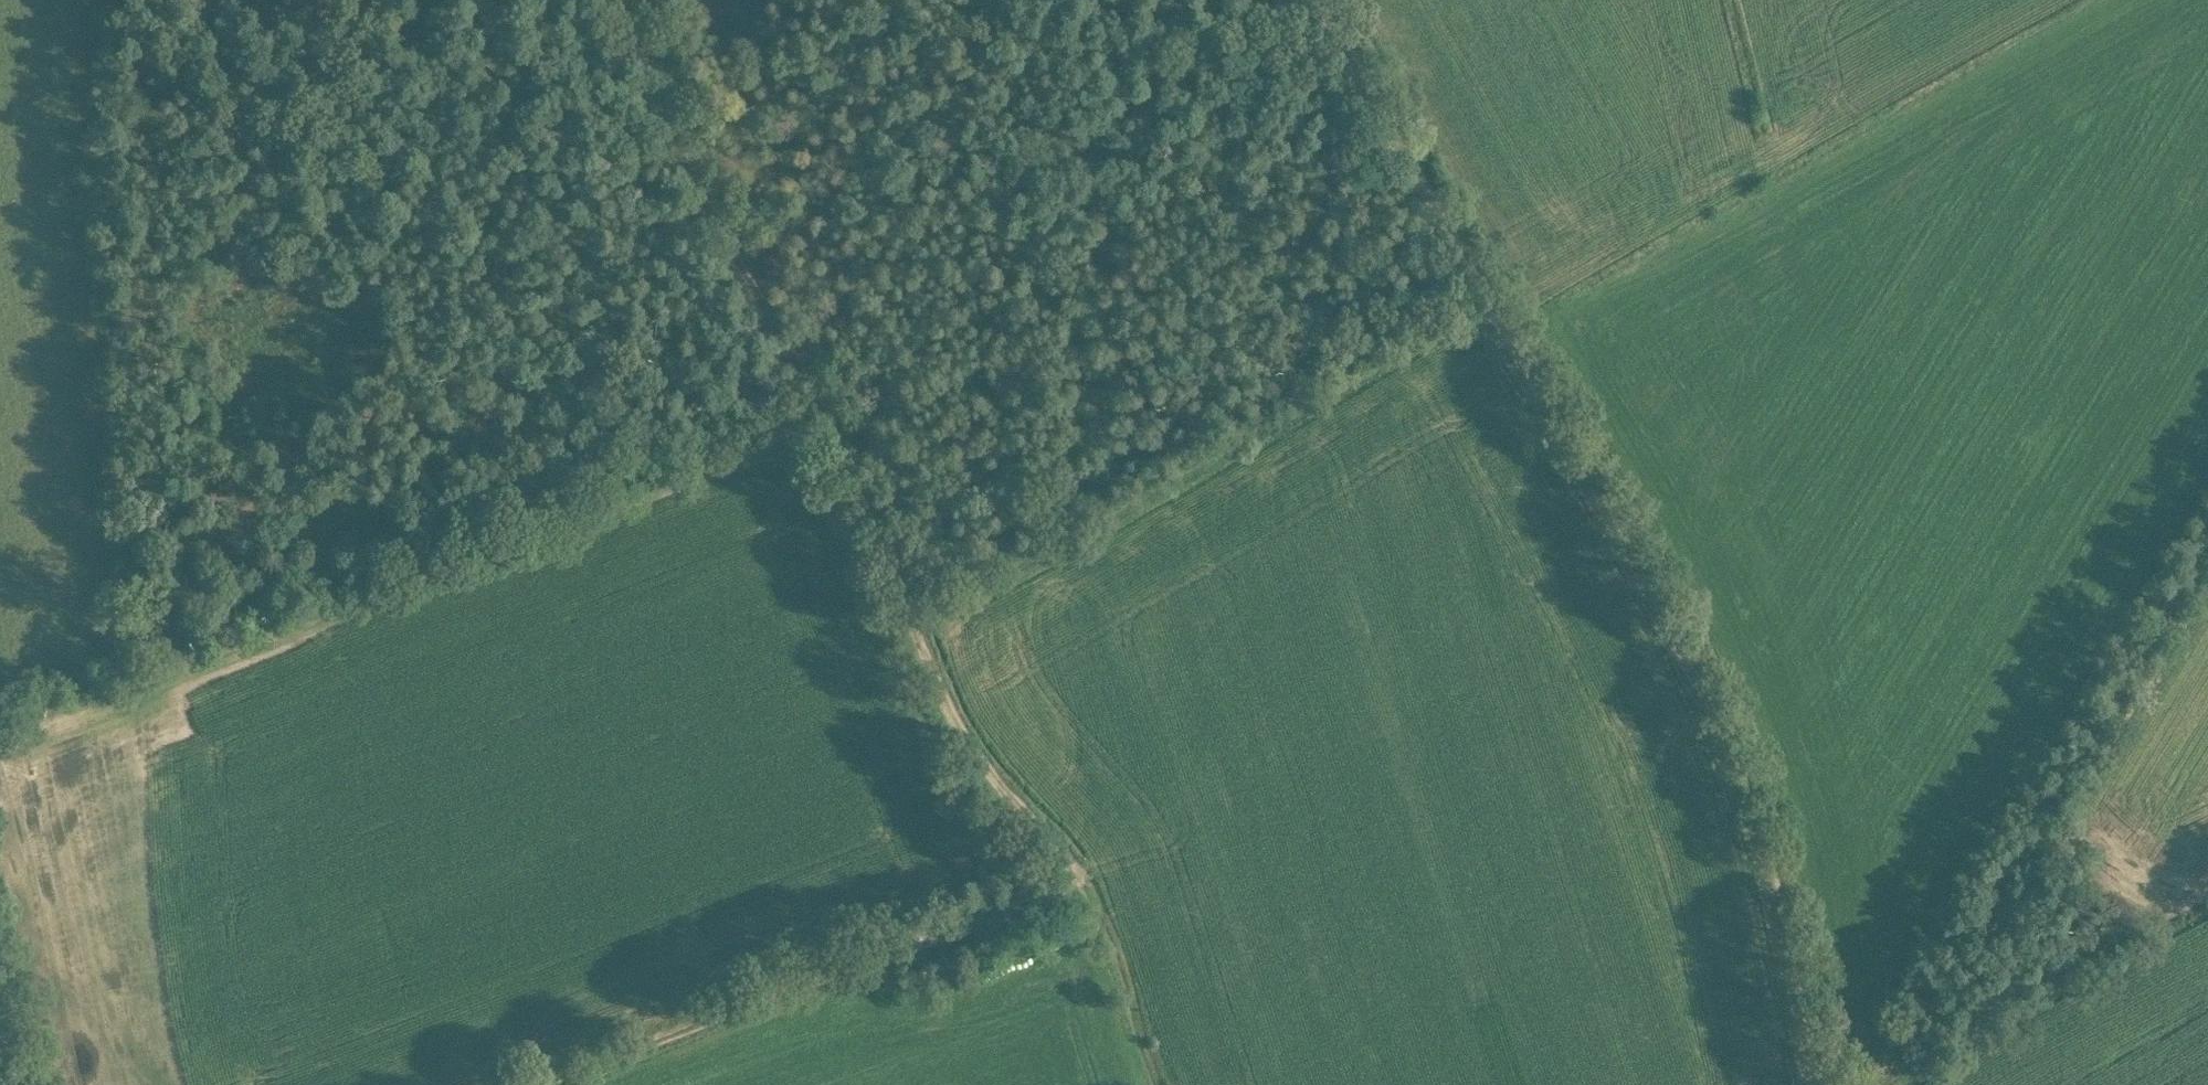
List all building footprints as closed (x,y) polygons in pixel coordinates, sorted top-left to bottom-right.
[(328,508),(338,517),(351,503),(342,494),(328,508)]
